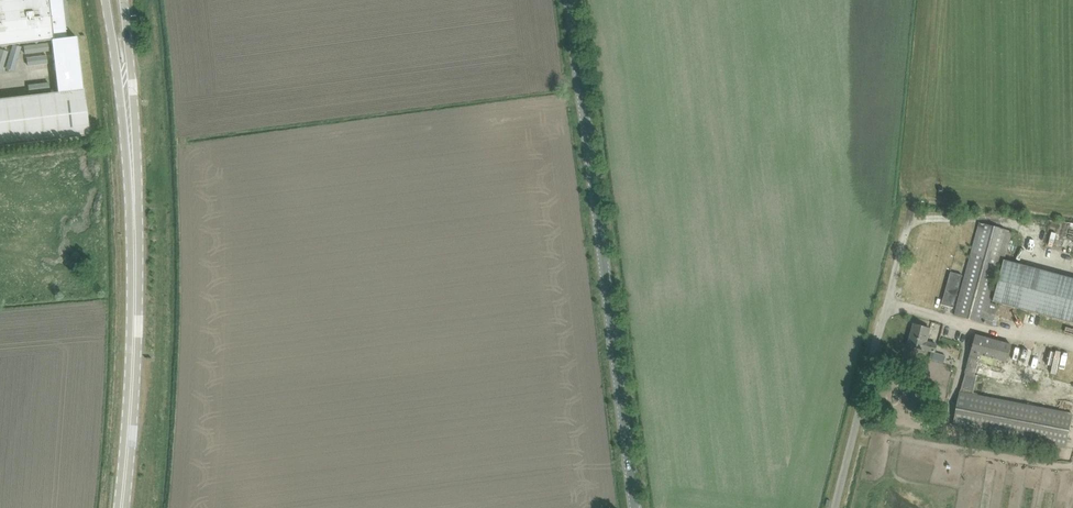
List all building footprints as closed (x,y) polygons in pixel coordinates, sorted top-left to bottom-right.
[(54,66),(79,63),(76,36),(66,37),(65,29),(67,29),(67,28),(65,29),(62,0),(0,0),(0,46),(51,40),(54,66)] [(12,82),(10,60),(0,61),(0,83),(12,82)] [(54,66),(57,92),(0,99),(0,145),(89,135),(84,89),(82,89),(79,63),(54,66)] [(1067,222),(1064,247),(1072,248),(1072,223),(1067,222)] [(1010,231),(990,226),(980,223),(954,315),(965,318),(991,325),(994,316),(986,314),(990,300),(996,277),(999,266),(1002,267),(1004,259),(1012,232),(1012,231),(1010,231)] [(1072,322),(1072,277),(1004,259),(1002,267),(1001,270),(993,301),(1072,322)] [(941,304),(953,307),(962,275),(950,271),(941,304)] [(908,345),(918,348),(931,351),(933,352),(935,344),(924,341),(928,328),(914,324),(910,337),(911,338),(910,345),(908,344),(908,345)] [(1010,344),(1009,344),(975,334),(970,356),(1004,366),(1006,360),(1010,344)] [(931,351),(929,359),(941,362),(944,353),(935,350),(934,352),(933,352),(931,351)] [(960,392),(1020,404),(1023,386),(1000,381),(964,375),(960,392)] [(1020,404),(960,392),(952,426),(1065,449),(1072,414),(1020,404)] [(923,395),(921,401),(938,407),(940,401),(923,395)]
